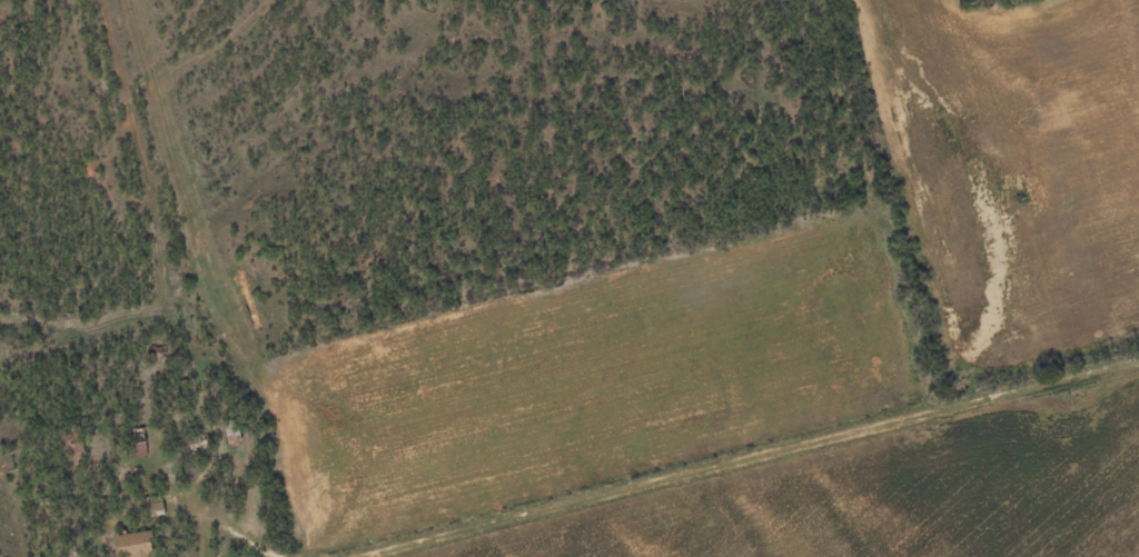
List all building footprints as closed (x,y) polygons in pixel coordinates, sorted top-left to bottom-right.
[(133,556),(149,556),(147,531),(117,534),(119,556),(128,556),(133,556)]
